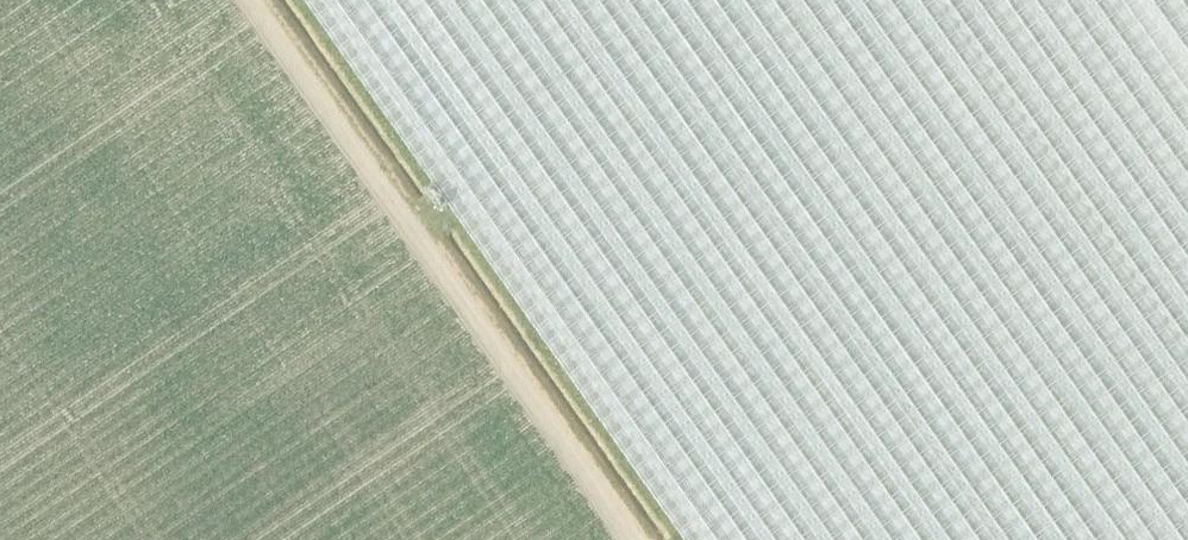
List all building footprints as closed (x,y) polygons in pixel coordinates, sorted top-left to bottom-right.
[(687,539),(1187,539),(1187,0),(307,0),(687,539)]
